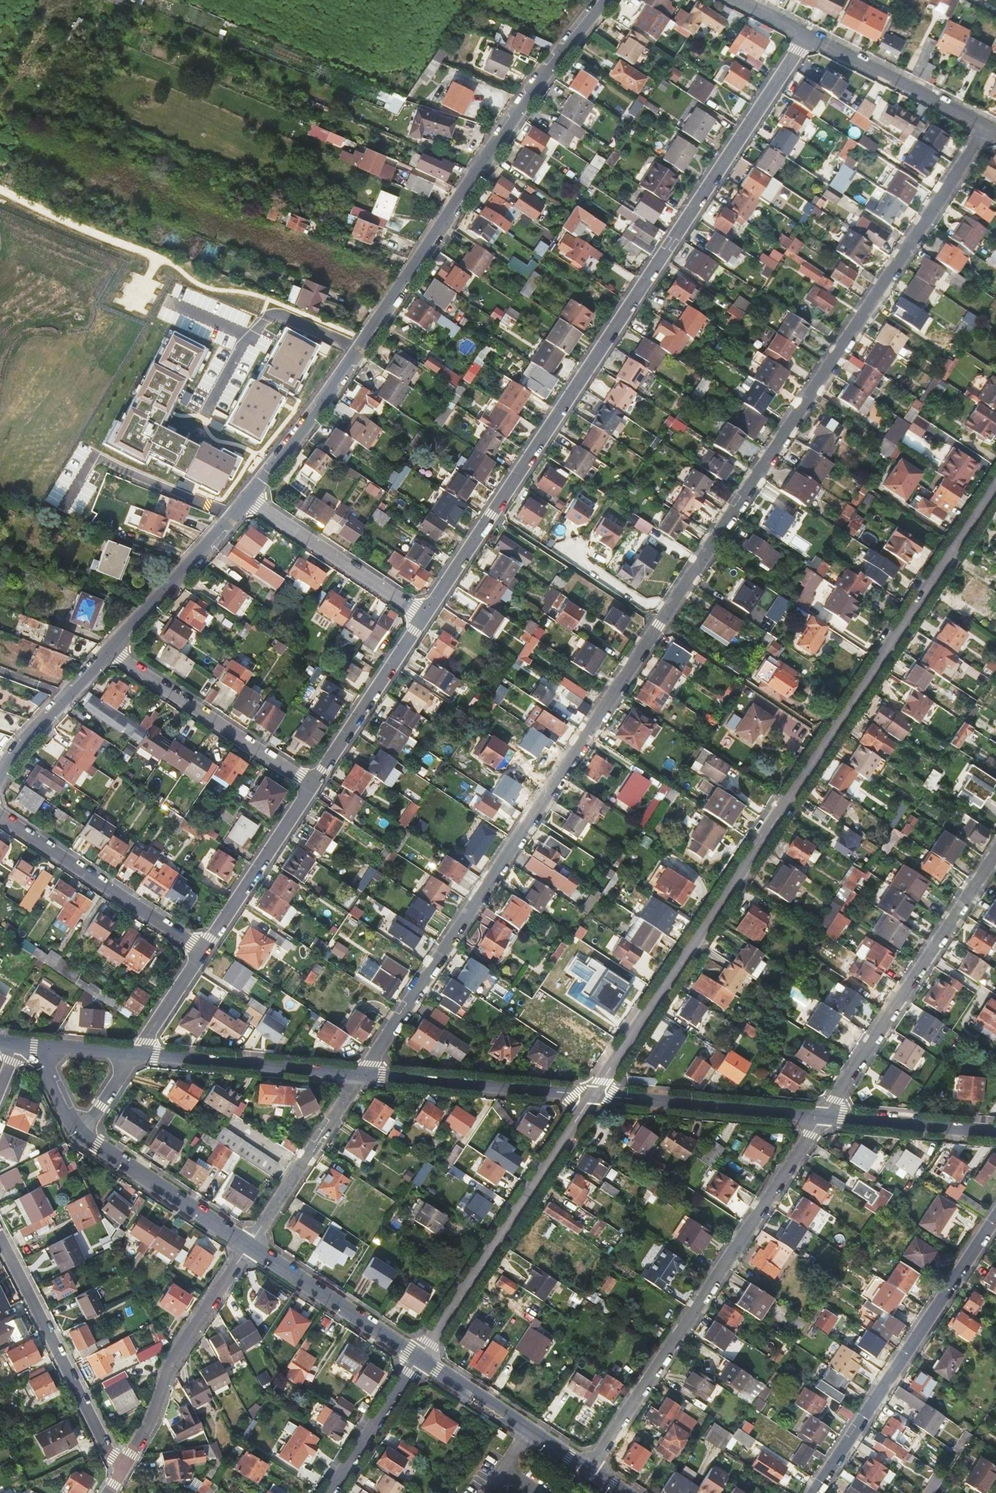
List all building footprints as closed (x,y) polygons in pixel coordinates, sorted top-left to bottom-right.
[(642,1),(648,5),(658,12),(667,0),(643,0),(642,1)] [(817,8),(837,18),(846,0),(820,0),(817,8)] [(854,0),(842,24),(858,32),(870,8),(854,0)] [(930,4),(937,7),(939,2),(950,7),(946,15),(950,17),(959,0),(932,0),(930,4)] [(727,21),(697,1),(688,15),(682,23),(694,31),(701,21),(719,33),(727,21)] [(634,25),(655,39),(669,19),(658,12),(648,5),(634,25)] [(870,8),(858,32),(875,41),(888,17),(870,8)] [(682,11),(674,23),(680,27),(682,23),(688,15),(682,11)] [(948,21),(936,45),(959,57),(969,38),(971,33),(948,21)] [(694,31),(682,23),(680,27),(690,34),(692,35),(694,31)] [(743,27),(732,45),(749,56),(744,64),(758,73),(763,66),(756,61),(768,43),(743,27)] [(643,48),(648,41),(631,30),(626,38),(628,39),(624,45),(622,44),(616,53),(632,64),(640,69),(650,53),(643,48)] [(881,47),(899,56),(906,42),(895,36),(896,34),(889,30),(881,47)] [(515,50),(526,55),(532,41),(515,33),(508,47),(515,50)] [(548,50),(553,44),(540,38),(538,45),(548,50)] [(969,38),(959,57),(958,60),(972,67),(974,64),(981,68),(986,59),(991,49),(969,38)] [(501,78),(511,57),(515,50),(508,47),(501,43),(498,51),(493,49),(483,69),(501,78)] [(727,52),(735,57),(738,52),(730,47),(727,52)] [(927,50),(914,75),(919,78),(927,63),(933,52),(927,50)] [(430,59),(421,72),(428,76),(438,62),(430,59)] [(610,74),(637,92),(646,78),(619,61),(610,74)] [(750,74),(733,63),(729,69),(727,67),(726,66),(725,66),(724,66),(723,66),(723,67),(722,67),(713,80),(715,81),(721,85),(723,81),(739,91),(750,74)] [(818,75),(819,64),(809,63),(808,74),(818,75)] [(927,63),(919,78),(928,83),(936,68),(927,63)] [(568,87),(576,93),(583,97),(595,80),(579,69),(568,87)] [(828,72),(818,87),(836,99),(837,100),(847,84),(828,72)] [(698,76),(687,93),(702,104),(713,86),(698,76)] [(792,100),(795,102),(806,110),(811,113),(820,101),(830,108),(836,99),(818,87),(806,79),(792,100)] [(486,101),(493,87),(479,81),(472,94),(486,101)] [(462,115),(472,94),(452,84),(442,105),(462,115)] [(390,91),(385,108),(399,112),(405,95),(390,91)] [(562,115),(565,117),(580,126),(594,105),(583,97),(576,93),(562,115)] [(864,100),(856,112),(867,119),(875,107),(864,100)] [(632,107),(639,111),(642,106),(643,105),(636,101),(632,107)] [(790,107),(779,125),(793,135),(805,118),(803,116),(806,110),(795,102),(791,108),(790,107)] [(398,115),(405,119),(411,108),(403,105),(398,115)] [(416,106),(407,134),(421,139),(424,130),(451,138),(457,119),(416,106)] [(632,107),(628,113),(634,117),(639,111),(632,107)] [(887,123),(909,137),(910,135),(919,121),(901,109),(897,115),(886,108),(878,120),(886,125),(887,123)] [(697,109),(682,132),(700,143),(715,121),(697,109)] [(561,114),(556,122),(560,125),(561,122),(565,117),(562,115),(561,114)] [(400,131),(405,119),(398,115),(392,127),(400,131)] [(585,130),(580,126),(565,117),(561,122),(567,121),(583,132),(585,130)] [(846,128),(857,134),(861,129),(857,126),(859,123),(852,118),(846,128)] [(919,121),(910,135),(916,140),(926,125),(919,120),(919,121)] [(556,122),(547,135),(564,147),(572,135),(579,139),(583,132),(567,121),(561,122),(560,125),(556,122)] [(312,122),(308,132),(341,146),(346,137),(312,122)] [(510,166),(528,179),(541,160),(535,156),(548,137),(531,126),(519,145),(522,147),(510,166)] [(932,126),(921,143),(930,149),(937,154),(948,138),(932,126)] [(916,140),(910,135),(909,137),(899,152),(929,172),(939,157),(929,150),(930,149),(921,143),(916,140)] [(678,137),(664,160),(668,163),(677,169),(681,172),(696,149),(678,137)] [(850,139),(841,154),(847,158),(857,143),(850,139)] [(770,147),(756,168),(771,178),(785,156),(770,147)] [(613,149),(609,156),(616,160),(620,153),(613,149)] [(359,169),(361,170),(383,179),(386,172),(375,167),(378,162),(370,159),(368,163),(348,154),(345,160),(360,167),(359,169)] [(420,155),(414,169),(428,175),(428,174),(434,162),(420,155)] [(988,173),(994,176),(994,180),(995,182),(995,159),(988,173)] [(439,164),(434,162),(428,174),(444,181),(451,164),(441,160),(439,164)] [(657,162),(641,186),(649,192),(658,198),(662,201),(667,194),(664,192),(676,175),(675,174),(677,169),(668,163),(665,168),(657,162)] [(837,174),(829,186),(842,194),(856,173),(843,164),(837,174)] [(592,165),(582,181),(589,186),(590,184),(599,170),(592,165)] [(817,178),(829,186),(837,174),(825,166),(817,178)] [(742,187),(759,198),(771,180),(753,168),(741,187),(742,187)] [(899,171),(885,192),(887,193),(906,206),(917,190),(912,186),(915,181),(899,171)] [(262,180),(245,173),(242,181),(259,187),(262,180)] [(491,189),(504,198),(503,200),(518,210),(533,220),(543,206),(537,201),(538,199),(531,195),(530,197),(521,191),(520,194),(511,188),(512,185),(500,177),(491,189)] [(417,178),(411,192),(427,198),(432,185),(417,178)] [(781,184),(775,194),(779,196),(783,191),(787,194),(791,196),(793,192),(781,184)] [(823,195),(836,204),(842,194),(829,186),(823,195)] [(742,187),(728,210),(744,221),(759,198),(742,187)] [(975,189),(964,205),(981,216),(989,222),(994,213),(991,211),(995,203),(975,189)] [(256,198),(237,191),(235,197),(238,198),(237,200),(252,206),(256,198)] [(657,200),(658,198),(649,192),(648,195),(656,200),(657,200)] [(645,193),(635,208),(624,201),(621,204),(641,217),(644,219),(645,218),(652,223),(664,205),(657,200),(656,200),(648,195),(645,193)] [(903,213),(907,207),(906,206),(887,193),(873,214),(889,225),(895,216),(898,210),(902,213),(903,213)] [(501,229),(504,231),(518,210),(503,200),(493,194),(479,215),(496,226),(501,229)] [(393,197),(390,206),(404,212),(408,203),(393,197)] [(618,210),(637,223),(641,217),(621,204),(618,210)] [(811,204),(805,213),(809,216),(815,207),(811,204)] [(285,225),(301,232),(306,219),(271,205),(265,218),(273,221),(276,213),(288,218),(285,225)] [(404,212),(390,206),(385,219),(399,224),(404,212)] [(571,213),(573,215),(564,227),(571,232),(580,218),(595,228),(599,221),(576,206),(571,213)] [(815,207),(809,216),(813,219),(820,210),(815,207)] [(744,221),(728,210),(725,209),(715,224),(714,226),(725,233),(730,225),(732,226),(734,223),(741,228),(745,222),(744,221)] [(358,218),(345,213),(342,220),(355,226),(358,218)] [(479,215),(469,230),(486,241),(488,239),(496,226),(479,215)] [(962,226),(953,241),(970,252),(977,242),(985,229),(966,217),(961,225),(962,226)] [(369,243),(376,225),(358,218),(355,226),(350,236),(369,243)] [(645,224),(632,243),(641,249),(650,254),(655,247),(649,243),(658,229),(652,225),(651,227),(645,224)] [(872,224),(862,238),(871,244),(879,249),(888,235),(872,224)] [(501,229),(496,226),(488,239),(492,242),(501,229)] [(850,230),(836,251),(858,265),(871,244),(862,238),(850,230)] [(736,246),(715,232),(710,240),(713,242),(707,250),(725,262),(726,261),(733,266),(737,259),(735,258),(741,249),(736,246)] [(778,241),(787,247),(792,239),(783,233),(778,241)] [(559,246),(576,257),(572,263),(580,268),(589,255),(599,262),(604,255),(578,238),(576,240),(567,234),(559,246)] [(623,248),(636,257),(641,249),(632,243),(628,240),(623,248)] [(710,240),(705,249),(707,250),(713,242),(710,240)] [(547,249),(552,252),(556,244),(552,241),(547,249)] [(977,242),(970,252),(975,255),(981,245),(977,242)] [(475,243),(461,265),(479,277),(493,255),(475,243)] [(946,244),(936,259),(938,261),(957,273),(968,257),(946,244)] [(696,250),(684,268),(706,282),(718,265),(696,250)] [(803,275),(826,290),(831,283),(822,276),(824,273),(791,252),(788,256),(795,260),(795,261),(801,265),(797,271),(803,275)] [(778,263),(762,253),(758,260),(767,266),(773,270),(778,263)] [(512,256),(507,264),(528,278),(537,264),(531,260),(526,266),(512,256)] [(992,261),(994,260),(990,257),(986,263),(995,269),(995,264),(992,261)] [(924,264),(915,277),(933,289),(944,272),(961,282),(964,278),(957,273),(938,261),(935,265),(924,258),(921,262),(924,264)] [(443,282),(452,287),(462,272),(459,270),(461,267),(453,262),(449,268),(443,264),(437,274),(445,279),(443,282)] [(831,278),(847,289),(858,273),(841,262),(831,278)] [(767,266),(762,273),(769,277),(773,270),(767,266)] [(861,276),(872,283),(875,277),(865,270),(861,276)] [(677,277),(667,293),(682,303),(686,298),(692,302),(698,292),(692,288),(692,287),(677,277)] [(915,277),(905,293),(923,306),(934,289),(933,289),(915,277)] [(986,293),(995,298),(995,296),(995,278),(986,293)] [(294,305),(315,314),(322,297),(324,298),(327,290),(299,279),(295,288),(291,287),(286,300),(295,304),(294,305)] [(423,296),(444,309),(455,293),(434,279),(423,296)] [(749,292),(746,293),(754,299),(759,292),(752,287),(749,292)] [(818,308),(827,313),(836,299),(822,290),(820,292),(813,288),(806,299),(812,304),(811,306),(817,310),(818,308)] [(509,297),(505,303),(509,306),(513,300),(509,297)] [(891,313),(919,331),(925,321),(917,316),(921,310),(901,297),(891,313)] [(743,298),(736,307),(745,313),(751,303),(743,298)] [(461,327),(418,299),(406,317),(425,330),(432,319),(445,328),(446,327),(456,333),(461,327)] [(577,304),(564,322),(580,333),(593,314),(577,304)] [(728,313),(733,316),(729,321),(736,326),(745,313),(736,307),(733,305),(728,313)] [(688,306),(675,327),(681,331),(692,339),(705,318),(688,306)] [(491,316),(499,322),(505,313),(496,308),(491,316)] [(788,311),(774,332),(778,334),(795,346),(809,325),(788,311)] [(555,316),(541,337),(544,339),(564,352),(567,354),(581,333),(580,333),(564,322),(555,316)] [(809,325),(828,337),(832,331),(813,318),(809,325)] [(677,350),(674,348),(683,335),(679,333),(663,322),(653,337),(665,345),(662,350),(665,352),(673,357),(677,350)] [(974,329),(963,322),(956,333),(967,340),(971,334),(974,329)] [(886,324),(875,340),(877,342),(896,354),(906,337),(886,324)] [(327,359),(333,349),(323,344),(320,349),(285,329),(255,383),(249,380),(224,426),(258,445),(287,394),(293,398),(316,353),(327,359)] [(192,382),(208,351),(173,333),(169,341),(165,339),(121,424),(115,421),(104,444),(143,464),(148,455),(184,475),(182,478),(216,495),(225,478),(230,481),(241,460),(221,450),(219,454),(200,444),(198,447),(162,428),(187,379),(192,382)] [(787,361),(796,346),(795,346),(778,334),(764,356),(768,358),(784,369),(789,362),(787,361)] [(549,374),(564,352),(544,339),(530,361),(549,374)] [(645,339),(635,354),(643,360),(640,365),(647,370),(651,372),(665,352),(662,350),(645,339)] [(693,344),(701,349),(703,345),(696,341),(693,344)] [(877,342),(863,363),(867,365),(879,373),(882,375),(896,354),(877,342)] [(485,343),(476,357),(481,360),(490,347),(485,343)] [(398,361),(390,372),(391,373),(408,384),(419,368),(397,354),(394,358),(398,361)] [(848,361),(859,369),(863,363),(852,355),(848,361)] [(426,364),(437,371),(442,364),(430,356),(426,364)] [(629,358),(617,378),(621,380),(635,389),(647,370),(640,365),(629,358)] [(768,358),(754,379),(755,380),(774,392),(786,375),(788,371),(784,369),(768,358)] [(951,366),(956,369),(960,363),(956,360),(951,366)] [(479,366),(473,362),(471,365),(470,367),(476,371),(479,366)] [(879,373),(867,365),(853,386),(866,394),(872,398),(877,390),(871,386),(879,373)] [(476,371),(470,367),(468,369),(465,373),(472,378),(476,371)] [(940,370),(934,379),(939,382),(940,381),(942,378),(945,373),(940,370)] [(524,372),(517,382),(522,385),(529,375),(524,372)] [(391,373),(377,395),(395,407),(409,385),(408,384),(391,373)] [(472,378),(465,373),(462,378),(469,383),(472,378)] [(457,386),(458,384),(460,381),(449,374),(446,379),(457,386)] [(525,386),(543,399),(556,379),(549,374),(541,386),(530,378),(525,386)] [(995,409),(995,376),(993,374),(978,398),(995,409)] [(786,375),(774,392),(774,393),(777,394),(789,377),(786,375)] [(701,399),(712,381),(704,376),(693,393),(701,399)] [(752,378),(743,391),(747,393),(755,380),(754,379),(752,378)] [(635,389),(621,380),(620,383),(633,392),(635,389)] [(747,393),(741,402),(748,406),(760,414),(774,393),(774,392),(755,380),(747,393)] [(530,392),(524,388),(521,386),(513,381),(512,381),(498,402),(514,413),(520,403),(522,404),(530,392)] [(636,394),(633,392),(620,383),(611,396),(609,395),(604,402),(606,404),(622,414),(636,394)] [(840,398),(857,408),(866,394),(853,386),(849,383),(840,398)] [(458,384),(457,386),(456,388),(448,400),(455,404),(465,388),(458,384)] [(351,407),(360,412),(364,406),(373,411),(381,400),(364,389),(351,407)] [(902,418),(911,424),(918,414),(920,411),(918,409),(923,403),(915,398),(902,418)] [(519,416),(514,413),(498,402),(492,399),(478,420),(486,425),(501,435),(504,437),(519,416)] [(995,433),(995,414),(979,403),(965,423),(980,433),(978,435),(985,440),(986,437),(990,440),(995,433)] [(606,404),(591,425),(593,426),(608,436),(609,437),(624,416),(622,414),(606,404)] [(443,407),(433,422),(440,426),(450,410),(444,406),(443,407)] [(748,406),(736,424),(755,436),(758,431),(761,433),(765,428),(762,426),(766,418),(760,414),(748,406)] [(356,422),(347,436),(350,438),(366,449),(380,427),(358,413),(353,420),(356,422)] [(931,422),(918,414),(911,424),(908,429),(921,437),(931,422)] [(674,419),(669,415),(663,423),(669,427),(669,426),(674,419)] [(897,446),(908,429),(911,424),(902,418),(899,416),(885,438),(891,442),(897,446)] [(817,435),(808,448),(811,450),(826,460),(835,446),(831,444),(842,428),(825,417),(814,433),(817,435)] [(669,426),(682,434),(687,427),(674,419),(669,426)] [(727,422),(713,444),(731,456),(745,434),(735,427),(727,422)] [(735,427),(745,434),(753,439),(755,436),(736,424),(735,427)] [(486,425),(471,447),(475,450),(488,458),(494,449),(492,447),(501,435),(486,425)] [(593,426),(579,447),(595,457),(608,436),(593,426)] [(333,427),(320,447),(330,454),(334,456),(337,458),(350,438),(347,436),(333,427)] [(419,432),(411,445),(416,448),(419,443),(423,437),(424,435),(419,432)] [(423,437),(419,443),(423,446),(427,439),(423,437)] [(651,445),(655,448),(660,440),(656,437),(651,445)] [(891,442),(883,454),(889,458),(897,446),(891,442)] [(564,467),(581,478),(590,484),(599,470),(591,465),(596,458),(595,457),(579,447),(577,446),(564,467)] [(897,446),(889,458),(889,459),(894,461),(902,449),(897,446)] [(316,448),(305,465),(321,476),(334,456),(330,454),(328,457),(316,448)] [(939,474),(944,477),(959,487),(976,462),(956,448),(950,457),(947,456),(941,465),(944,467),(939,474)] [(454,466),(458,468),(476,480),(479,482),(480,483),(494,462),(488,458),(475,450),(468,460),(461,456),(454,466)] [(811,450),(797,471),(818,484),(832,464),(826,460),(811,450)] [(706,469),(722,480),(733,464),(716,453),(706,469)] [(882,485),(903,499),(910,490),(905,487),(907,484),(905,483),(908,477),(915,482),(920,473),(899,459),(882,485)] [(494,462),(480,483),(483,485),(497,464),(494,462)] [(343,469),(357,479),(361,474),(346,464),(343,469)] [(405,465),(400,471),(390,487),(394,489),(396,490),(410,468),(405,465)] [(454,466),(441,488),(444,490),(458,468),(454,466)] [(458,468),(444,490),(445,490),(460,500),(462,498),(468,488),(470,489),(476,480),(458,468)] [(547,468),(536,485),(553,496),(567,475),(556,468),(553,472),(547,468)] [(694,469),(683,485),(686,487),(700,496),(705,490),(706,490),(713,481),(694,469)] [(787,484),(782,491),(805,506),(819,485),(818,484),(797,471),(796,470),(790,479),(788,478),(785,483),(787,484)] [(910,504),(939,524),(961,490),(944,478),(938,486),(936,485),(932,492),(933,493),(928,501),(916,494),(910,504)] [(468,488),(462,498),(467,501),(479,482),(476,480),(470,489),(468,488)] [(369,486),(385,495),(387,491),(372,481),(369,486)] [(859,491),(857,498),(852,506),(856,508),(869,488),(864,485),(859,491)] [(921,485),(916,493),(916,494),(928,501),(933,493),(932,492),(921,485)] [(686,487),(671,508),(686,518),(694,506),(698,509),(704,499),(700,496),(686,487)] [(445,490),(430,513),(446,523),(452,527),(466,504),(465,503),(460,500),(445,490)] [(299,508),(314,518),(313,520),(316,521),(317,520),(324,525),(334,510),(325,503),(326,501),(319,496),(318,498),(309,493),(299,508)] [(517,515),(534,526),(545,509),(542,507),(546,501),(536,494),(532,501),(528,498),(517,515)] [(186,515),(189,507),(167,499),(164,507),(166,508),(162,518),(166,519),(170,520),(178,524),(182,514),(186,515)] [(564,516),(576,524),(584,522),(592,510),(576,499),(564,516)] [(381,501),(376,508),(381,511),(385,505),(381,501)] [(342,526),(337,532),(353,543),(362,529),(364,527),(345,514),(349,508),(341,503),(332,517),(340,522),(343,524),(342,526)] [(848,504),(834,525),(841,530),(855,509),(851,506),(848,504)] [(770,513),(789,526),(794,518),(774,505),(770,513)] [(166,508),(164,507),(162,506),(158,516),(162,518),(166,508)] [(376,508),(370,518),(384,527),(391,517),(381,511),(376,508)] [(671,508),(657,528),(674,539),(682,527),(684,529),(690,520),(686,518),(671,508)] [(135,529),(159,538),(163,527),(166,519),(162,518),(158,516),(151,513),(142,510),(135,529)] [(417,524),(419,526),(418,528),(435,539),(446,523),(430,513),(429,512),(421,523),(419,521),(417,524)] [(762,524),(781,537),(789,526),(770,513),(762,524)] [(845,529),(854,535),(860,526),(855,523),(859,518),(854,515),(845,529)] [(622,529),(603,517),(594,531),(601,536),(598,540),(610,548),(622,529)] [(645,533),(651,524),(640,517),(635,525),(645,533)] [(796,532),(802,524),(795,519),(782,538),(806,554),(813,544),(796,532)] [(892,533),(914,548),(918,541),(896,526),(892,533)] [(243,535),(239,541),(236,546),(251,556),(252,557),(266,540),(250,528),(244,536),(243,535)] [(892,533),(878,554),(898,567),(900,568),(914,548),(892,533)] [(544,534),(539,542),(544,546),(550,537),(544,534)] [(761,562),(770,568),(779,554),(770,547),(771,546),(752,534),(748,540),(746,539),(742,546),(762,560),(761,562)] [(504,536),(498,545),(520,560),(520,559),(529,564),(534,556),(504,536)] [(105,541),(97,561),(123,571),(127,561),(124,559),(127,549),(105,541)] [(221,550),(277,588),(284,578),(279,575),(271,570),(261,563),(252,557),(251,556),(250,558),(235,548),(236,546),(229,542),(221,550)] [(414,542),(404,557),(422,568),(431,553),(414,542)] [(616,575),(634,587),(643,574),(645,576),(660,554),(645,545),(629,568),(623,564),(616,575)] [(848,553),(836,545),(831,553),(843,561),(848,553)] [(397,572),(410,580),(408,582),(418,588),(428,572),(422,568),(404,557),(393,549),(386,561),(399,570),(397,572)] [(729,554),(725,559),(734,565),(737,560),(729,554)] [(898,567),(878,554),(864,575),(871,580),(881,586),(887,576),(891,578),(898,567)] [(503,555),(488,576),(504,587),(518,565),(503,555)] [(265,557),(261,563),(271,570),(276,564),(265,557)] [(310,585),(315,589),(325,574),(306,561),(306,562),(298,557),(287,574),(286,575),(294,580),(292,583),(303,591),(307,590),(310,585)] [(974,570),(992,582),(994,579),(990,576),(995,567),(982,558),(974,570)] [(815,569),(814,572),(822,578),(830,566),(822,560),(815,569)] [(123,571),(97,561),(94,570),(119,579),(123,571)] [(805,571),(797,584),(803,588),(812,575),(805,571)] [(839,589),(854,599),(863,585),(866,588),(871,580),(864,575),(859,572),(857,576),(850,571),(844,581),(840,578),(835,586),(839,589)] [(803,588),(792,604),(797,607),(805,612),(813,600),(809,598),(822,578),(814,572),(812,575),(803,588)] [(485,574),(475,588),(478,591),(488,576),(485,574)] [(468,593),(484,603),(501,615),(504,609),(495,603),(505,587),(504,587),(488,576),(478,591),(475,588),(472,587),(468,593)] [(977,580),(962,601),(977,611),(991,590),(977,580)] [(226,590),(217,603),(237,615),(250,595),(229,581),(224,589),(226,590)] [(732,601),(749,613),(763,592),(746,581),(732,601)] [(568,596),(580,604),(583,598),(581,596),(586,590),(576,583),(568,596)] [(553,588),(544,601),(551,605),(551,604),(559,592),(553,588)] [(854,599),(839,589),(826,610),(847,623),(852,616),(855,611),(861,603),(854,599)] [(319,609),(342,624),(354,605),(330,591),(319,609)] [(559,592),(551,604),(557,608),(565,596),(559,592)] [(780,596),(774,605),(783,611),(789,602),(780,596)] [(177,615),(200,631),(205,623),(202,622),(208,613),(189,601),(189,602),(187,601),(184,605),(185,606),(184,608),(183,607),(177,615)] [(557,620),(571,629),(582,611),(568,602),(557,620)] [(484,603),(470,624),(488,636),(502,615),(501,615),(484,603)] [(774,605),(766,616),(776,622),(783,611),(774,605)] [(96,614),(75,606),(69,620),(90,628),(96,614)] [(356,607),(344,626),(365,639),(377,621),(356,607)] [(611,607),(602,621),(619,631),(628,618),(611,607)] [(797,607),(792,615),(801,621),(806,613),(805,612),(797,607)] [(377,621),(365,639),(364,641),(376,649),(398,616),(385,608),(377,621)] [(701,627),(727,644),(739,625),(713,608),(701,627)] [(808,626),(796,645),(811,654),(811,653),(814,653),(816,649),(815,647),(818,643),(821,643),(823,640),(822,637),(823,635),(821,635),(827,627),(806,613),(801,621),(808,626)] [(38,620),(24,615),(21,622),(35,628),(38,620)] [(502,615),(488,636),(492,639),(506,618),(502,615)] [(455,621),(465,628),(468,623),(458,617),(455,621)] [(162,636),(179,647),(190,630),(173,620),(162,636)] [(531,620),(524,630),(531,635),(535,630),(538,624),(531,620)] [(937,640),(957,652),(968,635),(948,623),(937,640)] [(62,650),(69,632),(48,624),(41,642),(62,650)] [(242,627),(237,634),(245,638),(249,632),(242,627)] [(531,635),(538,639),(540,640),(543,636),(535,630),(531,635)] [(0,631),(0,640),(16,646),(19,639),(0,631)] [(444,631),(426,658),(429,659),(433,662),(441,667),(458,641),(444,631)] [(766,632),(758,644),(762,647),(770,635),(768,634),(766,632)] [(531,635),(517,656),(524,660),(529,664),(532,659),(527,656),(538,639),(531,635)] [(275,638),(269,647),(282,656),(288,647),(285,644),(275,638)] [(662,660),(680,672),(686,676),(690,669),(684,665),(693,651),(676,639),(662,660)] [(573,662),(591,674),(605,653),(586,640),(573,662)] [(765,649),(774,654),(779,646),(772,642),(768,647),(767,646),(765,649)] [(920,664),(934,674),(939,677),(945,668),(950,671),(958,659),(934,643),(920,664)] [(160,659),(185,676),(194,662),(169,645),(160,659)] [(60,671),(71,659),(38,646),(34,657),(42,661),(35,670),(56,677),(60,672),(60,671)] [(517,656),(512,664),(518,669),(524,660),(517,656)] [(227,672),(221,681),(237,692),(244,683),(244,684),(247,680),(252,673),(231,659),(224,670),(227,672)] [(429,659),(419,676),(422,678),(433,662),(429,659)] [(662,660),(648,680),(667,693),(680,672),(662,660)] [(754,676),(770,686),(766,692),(780,702),(784,696),(785,696),(795,680),(787,674),(789,672),(775,663),(773,666),(764,660),(754,676)] [(350,661),(342,673),(355,681),(363,668),(350,661)] [(433,662),(422,678),(442,690),(452,674),(441,667),(433,662)] [(918,663),(903,684),(911,689),(920,695),(934,674),(918,663)] [(317,666),(309,679),(312,681),(314,679),(316,680),(323,669),(317,666)] [(560,684),(582,698),(583,699),(587,692),(564,677),(562,679),(560,678),(558,682),(560,684)] [(101,700),(125,715),(126,713),(125,712),(133,700),(125,694),(129,687),(125,684),(126,683),(118,678),(114,683),(113,681),(111,684),(109,682),(106,687),(108,688),(101,700)] [(503,678),(500,682),(507,686),(509,682),(503,678)] [(657,710),(657,709),(668,694),(667,693),(648,680),(637,697),(657,710)] [(414,682),(400,702),(415,711),(418,713),(422,707),(424,709),(429,700),(427,698),(431,693),(414,682)] [(500,682),(496,688),(502,692),(507,686),(500,682)] [(538,682),(530,695),(545,705),(546,706),(554,693),(538,682)] [(556,690),(578,704),(582,698),(560,684),(556,690)] [(214,685),(204,700),(210,703),(218,692),(214,689),(215,686),(214,685)] [(245,686),(232,706),(234,708),(232,712),(238,716),(240,712),(251,719),(260,706),(255,703),(260,695),(245,686)] [(496,688),(489,699),(495,703),(502,692),(496,688)] [(907,699),(899,711),(917,723),(931,702),(920,695),(911,689),(906,698),(907,699)] [(313,710),(330,721),(343,702),(326,691),(313,710)] [(101,700),(93,694),(86,705),(123,730),(130,719),(125,715),(101,700)] [(675,698),(668,694),(657,709),(662,712),(666,705),(669,707),(675,698)] [(251,719),(272,733),(285,714),(264,700),(260,706),(251,719)] [(400,702),(390,717),(393,719),(389,724),(406,736),(410,730),(405,727),(415,711),(400,702)] [(909,719),(891,708),(884,703),(873,720),(882,726),(880,729),(896,740),(909,719)] [(546,706),(545,705),(543,709),(549,714),(552,709),(546,706)] [(735,732),(752,743),(757,736),(760,737),(773,718),(753,705),(743,720),(735,715),(728,726),(736,731),(735,732)] [(613,733),(644,754),(661,727),(633,708),(629,715),(624,712),(618,721),(621,722),(613,733)] [(543,709),(531,727),(540,732),(545,724),(552,728),(546,736),(555,742),(567,725),(549,714),(543,709)] [(141,726),(148,731),(151,726),(152,724),(160,713),(156,711),(153,716),(149,713),(141,726)] [(309,714),(295,735),(313,747),(327,726),(309,714)] [(139,725),(130,719),(123,730),(132,736),(133,736),(139,725)] [(383,737),(379,742),(397,754),(408,737),(406,736),(389,724),(386,723),(379,735),(383,737)] [(963,723),(949,744),(958,750),(966,737),(968,739),(970,737),(973,734),(973,730),(963,723)] [(151,726),(159,732),(161,730),(152,724),(151,726)] [(76,739),(69,750),(86,762),(91,754),(89,753),(100,736),(94,732),(90,729),(83,725),(74,738),(76,739)] [(148,731),(141,726),(139,725),(133,736),(141,741),(148,731)] [(871,725),(859,743),(875,753),(878,748),(889,755),(895,746),(884,739),(885,738),(878,733),(880,730),(871,725)] [(141,741),(140,743),(137,747),(159,761),(163,755),(171,742),(158,734),(159,732),(151,726),(148,731),(141,741)] [(479,756),(494,765),(507,745),(488,732),(479,745),(480,746),(477,752),(480,754),(479,756)] [(171,742),(163,755),(184,769),(196,752),(174,738),(171,742)] [(98,756),(108,744),(104,741),(94,754),(98,756)] [(227,742),(219,756),(223,758),(232,745),(227,742)] [(705,763),(702,768),(718,780),(727,766),(711,754),(712,753),(699,745),(697,748),(701,752),(697,758),(705,763)] [(697,748),(692,755),(697,758),(701,752),(697,748)] [(852,758),(847,768),(858,775),(869,783),(883,761),(863,748),(855,760),(852,758)] [(396,760),(380,749),(375,756),(374,755),(369,763),(370,764),(366,770),(368,772),(372,775),(382,781),(396,760)] [(60,759),(51,771),(69,783),(79,768),(82,769),(86,762),(69,750),(62,761),(60,759)] [(184,769),(183,772),(199,783),(212,763),(196,752),(184,769)] [(223,758),(213,774),(226,783),(237,767),(241,769),(245,763),(230,753),(226,759),(223,758)] [(584,774),(597,782),(609,763),(596,755),(584,774)] [(444,761),(438,770),(441,771),(447,763),(444,761)] [(355,764),(341,785),(344,787),(358,796),(372,775),(368,772),(366,770),(356,764),(355,764)] [(965,786),(957,798),(971,807),(973,804),(981,809),(988,798),(989,799),(992,794),(990,793),(995,783),(995,782),(971,765),(966,773),(971,776),(974,778),(968,788),(965,786)] [(64,784),(37,766),(26,783),(38,790),(44,782),(59,792),(64,784)] [(843,770),(839,768),(828,786),(834,789),(849,799),(854,791),(849,788),(858,775),(847,768),(844,766),(843,770)] [(932,770),(922,785),(930,791),(940,775),(932,770)] [(635,773),(624,790),(619,799),(634,809),(651,783),(635,773)] [(971,776),(965,786),(968,788),(974,778),(971,776)] [(704,778),(698,788),(709,795),(715,786),(704,778)] [(249,802),(269,815),(278,800),(277,798),(282,791),(264,779),(260,786),(259,785),(255,790),(256,791),(249,802)] [(498,784),(492,792),(513,806),(518,797),(498,784)] [(15,799),(34,812),(43,798),(24,785),(15,799)] [(484,793),(477,804),(474,802),(472,804),(490,816),(496,807),(510,816),(515,808),(513,806),(492,792),(483,786),(480,791),(484,793)] [(718,786),(704,808),(729,825),(743,803),(718,786)] [(336,797),(329,808),(348,820),(363,799),(358,796),(344,787),(337,798),(336,797)] [(677,791),(671,787),(663,800),(669,804),(677,791)] [(834,789),(820,811),(838,822),(852,801),(849,799),(834,789)] [(578,807),(574,814),(586,822),(588,819),(593,822),(599,812),(597,811),(602,803),(585,792),(579,801),(582,803),(579,807),(578,807)] [(87,795),(80,806),(93,814),(100,804),(87,795)] [(654,797),(646,810),(653,814),(662,802),(654,797)] [(66,800),(63,805),(67,808),(71,803),(66,800)] [(413,802),(399,823),(405,827),(419,806),(413,802)] [(902,804),(888,825),(893,828),(907,807),(902,804)] [(54,814),(65,821),(69,814),(59,808),(54,814)] [(174,811),(169,808),(165,813),(170,816),(174,811)] [(810,814),(822,822),(826,816),(814,808),(810,814)] [(325,810),(313,827),(315,829),(330,838),(332,839),(343,822),(325,810)] [(184,818),(174,811),(170,816),(180,823),(184,818)] [(971,826),(964,836),(979,847),(989,833),(973,823),(974,822),(958,811),(953,818),(966,827),(968,824),(971,826)] [(572,813),(562,827),(576,836),(586,822),(574,814),(572,813)] [(85,825),(80,834),(101,848),(111,833),(114,828),(93,814),(85,825)] [(228,836),(241,844),(246,835),(249,837),(257,825),(242,815),(228,836)] [(708,848),(711,850),(725,830),(704,816),(691,836),(695,839),(688,849),(702,857),(708,848)] [(183,827),(201,839),(205,832),(184,818),(180,823),(176,829),(180,832),(183,827)] [(917,821),(911,818),(906,824),(912,828),(917,821)] [(481,822),(461,854),(450,847),(446,854),(466,867),(468,868),(472,862),(475,863),(496,832),(481,822)] [(944,831),(954,838),(958,832),(946,823),(941,830),(944,831)] [(906,824),(900,833),(906,837),(912,828),(906,824)] [(315,829),(305,844),(320,854),(330,838),(315,829)] [(931,853),(949,865),(963,844),(954,838),(944,831),(929,852),(931,853)] [(101,848),(97,853),(114,864),(128,844),(111,833),(101,848)] [(10,840),(0,834),(0,855),(10,840)] [(837,850),(850,859),(862,841),(852,834),(847,842),(843,840),(837,850)] [(539,845),(532,856),(550,868),(559,856),(564,860),(570,850),(549,836),(541,847),(539,845)] [(788,854),(804,864),(814,847),(806,842),(805,844),(797,840),(788,854)] [(863,845),(877,854),(880,850),(865,840),(863,845)] [(146,853),(134,846),(123,862),(131,868),(132,865),(145,874),(163,846),(156,841),(152,848),(150,847),(146,853)] [(387,845),(382,853),(386,856),(391,848),(387,845)] [(297,847),(283,869),(300,881),(315,859),(297,847)] [(397,852),(391,848),(386,856),(385,857),(391,861),(397,852)] [(206,869),(224,880),(236,860),(219,849),(206,869)] [(877,854),(866,871),(870,874),(884,853),(880,850),(877,854)] [(436,868),(457,881),(466,867),(446,854),(445,853),(436,868)] [(931,853),(920,869),(939,881),(949,865),(931,853)] [(567,879),(550,868),(532,856),(525,865),(570,894),(580,879),(571,873),(567,879)] [(614,863),(619,866),(623,860),(618,857),(614,863)] [(11,871),(8,875),(25,886),(31,876),(29,875),(33,869),(19,859),(11,871)] [(785,863),(768,889),(784,900),(788,903),(805,876),(801,874),(785,863)] [(163,864),(148,887),(163,896),(177,874),(163,864)] [(371,865),(362,878),(368,882),(377,869),(371,865)] [(903,865),(889,886),(890,887),(913,902),(921,889),(924,891),(930,882),(903,865)] [(611,878),(615,872),(607,866),(603,873),(611,878)] [(44,870),(20,906),(28,912),(52,875),(44,870)] [(660,889),(681,903),(694,885),(672,870),(660,889)] [(854,870),(844,886),(848,889),(843,896),(837,892),(835,896),(845,903),(849,897),(851,893),(852,892),(863,875),(854,870)] [(863,875),(852,892),(856,895),(870,874),(866,871),(863,875)] [(611,878),(602,892),(601,893),(606,896),(620,875),(615,872),(611,878)] [(177,874),(163,896),(168,900),(169,898),(178,904),(178,905),(185,910),(186,909),(186,911),(191,909),(197,899),(196,894),(195,894),(187,890),(189,888),(183,884),(186,880),(177,874)] [(280,874),(269,890),(281,898),(287,902),(298,885),(280,874)] [(450,887),(431,875),(417,896),(434,907),(437,909),(442,901),(441,900),(450,887)] [(362,878),(357,886),(363,890),(368,882),(362,878)] [(59,879),(48,895),(64,905),(66,901),(74,889),(59,879)] [(537,880),(523,902),(530,906),(541,914),(555,892),(537,880)] [(890,887),(876,908),(887,915),(900,924),(913,903),(913,902),(890,887)] [(264,911),(265,910),(280,921),(291,905),(288,903),(287,902),(281,898),(269,890),(267,889),(256,906),(264,911)] [(363,890),(348,912),(355,916),(369,894),(363,890)] [(64,905),(56,917),(70,927),(80,911),(84,913),(92,900),(78,891),(70,904),(66,901),(64,905)] [(417,896),(407,912),(424,924),(434,907),(417,896)] [(514,896),(501,917),(517,927),(530,906),(523,902),(514,896)] [(845,903),(841,908),(845,911),(853,900),(849,897),(845,903)] [(983,920),(995,929),(995,900),(983,920)] [(6,910),(2,915),(14,923),(15,921),(18,923),(22,916),(16,912),(20,908),(11,902),(8,906),(6,905),(4,909),(6,910)] [(658,909),(671,917),(675,910),(662,902),(658,909)] [(751,906),(736,929),(757,942),(763,933),(759,930),(767,917),(751,906)] [(639,917),(661,932),(666,935),(672,925),(645,908),(639,917)] [(841,908),(838,912),(845,917),(847,915),(844,913),(845,911),(841,908)] [(98,912),(86,931),(102,941),(103,939),(115,922),(98,912)] [(838,912),(824,933),(834,940),(842,927),(839,926),(845,917),(838,912)] [(661,932),(639,917),(638,917),(633,913),(619,934),(621,936),(624,938),(642,949),(648,953),(661,932)] [(413,947),(423,932),(399,915),(389,931),(413,947)] [(887,915),(876,934),(898,948),(909,931),(900,925),(901,924),(900,924),(887,915)] [(480,944),(497,955),(507,940),(506,939),(510,931),(496,922),(491,929),(490,929),(480,944)] [(3,929),(13,935),(17,929),(7,923),(3,929)] [(986,929),(980,925),(978,930),(977,929),(967,945),(973,949),(972,952),(977,955),(978,953),(984,956),(993,941),(992,939),(993,937),(995,939),(995,938),(995,936),(986,929)] [(115,968),(120,961),(136,937),(139,933),(130,927),(116,948),(103,939),(102,941),(94,954),(115,968)] [(237,954),(258,967),(263,960),(262,959),(273,942),(280,946),(285,938),(270,929),(265,937),(250,927),(240,944),(242,945),(237,954)] [(611,953),(621,959),(623,957),(633,963),(642,949),(624,938),(621,936),(611,953)] [(155,949),(136,937),(120,961),(139,973),(155,949)] [(858,957),(864,961),(875,943),(869,939),(858,957)] [(875,943),(864,961),(865,961),(883,973),(894,955),(875,943)] [(764,955),(748,944),(734,965),(747,974),(756,980),(764,968),(757,964),(764,955)] [(161,946),(137,982),(144,986),(168,950),(161,946)] [(390,950),(370,980),(385,990),(382,993),(390,998),(412,964),(390,950)] [(48,953),(42,962),(52,969),(58,960),(48,953)] [(988,966),(970,953),(958,971),(971,979),(977,983),(988,966)] [(320,955),(305,979),(312,983),(327,960),(320,955)] [(58,960),(52,969),(74,983),(80,975),(67,966),(69,963),(60,957),(58,960)] [(633,963),(623,957),(621,959),(618,964),(628,970),(633,963)] [(488,970),(470,958),(455,981),(470,991),(473,993),(488,970)] [(235,960),(223,979),(240,990),(252,971),(235,960)] [(854,965),(849,973),(874,991),(885,974),(883,973),(865,961),(860,969),(854,965)] [(734,965),(731,963),(723,975),(722,973),(715,983),(720,986),(733,995),(739,999),(751,981),(745,977),(747,974),(734,965)] [(554,965),(543,982),(548,985),(560,969),(554,965)] [(481,983),(491,988),(497,976),(487,971),(481,983)] [(587,1002),(610,1017),(628,991),(604,976),(587,1002)] [(713,996),(710,1001),(724,1010),(733,995),(720,986),(719,987),(702,976),(692,990),(704,997),(707,992),(713,996)] [(445,996),(440,1004),(455,1014),(470,991),(455,981),(451,978),(441,994),(445,996)] [(939,980),(925,1003),(940,1013),(954,990),(939,980)] [(37,983),(26,1001),(37,1009),(39,1007),(49,1014),(60,997),(37,983)] [(135,986),(122,1005),(119,1010),(128,1017),(132,1012),(136,1014),(149,994),(135,986)] [(864,999),(846,987),(841,994),(838,994),(835,998),(836,1001),(832,1008),(841,1014),(850,1020),(864,999)] [(96,998),(118,1012),(119,1010),(122,1005),(101,991),(96,998)] [(979,1018),(975,1016),(973,1020),(979,1023),(976,1028),(982,1031),(985,1027),(995,1034),(995,996),(994,995),(979,1018)] [(199,996),(181,1024),(198,1035),(206,1024),(217,1008),(199,996)] [(246,1004),(263,1015),(264,1013),(268,1008),(251,996),(246,1004)] [(532,998),(523,1012),(529,1016),(538,1002),(532,998)] [(691,998),(680,1016),(695,1026),(707,1008),(691,998)] [(79,1024),(102,1027),(104,1010),(101,1009),(102,1003),(84,1001),(83,1008),(81,1008),(79,1024)] [(832,1008),(821,1001),(806,1025),(826,1038),(831,1029),(829,1028),(834,1022),(836,1023),(841,1014),(832,1008)] [(217,1008),(206,1024),(225,1036),(228,1031),(237,1037),(247,1023),(237,1017),(236,1020),(217,1008)] [(355,1008),(341,1029),(347,1033),(360,1042),(373,1022),(364,1016),(365,1015),(355,1008)] [(424,1020),(411,1039),(428,1051),(443,1030),(450,1019),(435,1010),(427,1022),(424,1020)] [(921,1020),(912,1033),(929,1044),(942,1024),(924,1012),(919,1019),(921,1020)] [(285,1027),(264,1013),(263,1015),(254,1028),(275,1042),(285,1027)] [(326,1020),(317,1036),(337,1048),(347,1033),(341,1029),(326,1020)] [(687,1038),(669,1026),(663,1035),(665,1036),(647,1063),(656,1068),(658,1064),(666,1069),(687,1038)] [(742,1031),(754,1039),(757,1035),(745,1027),(742,1031)] [(469,1047),(443,1030),(428,1051),(438,1058),(443,1050),(459,1061),(469,1047)] [(492,1049),(510,1060),(520,1044),(502,1033),(492,1049)] [(757,1035),(754,1039),(760,1043),(763,1037),(758,1034),(757,1035)] [(665,1036),(663,1035),(644,1064),(654,1070),(656,1068),(647,1063),(665,1036)] [(795,1056),(818,1071),(829,1055),(806,1039),(795,1056)] [(906,1039),(892,1060),(911,1072),(924,1051),(906,1039)] [(529,1055),(547,1068),(557,1053),(538,1041),(529,1055)] [(685,1073),(699,1082),(711,1064),(718,1068),(726,1056),(717,1051),(709,1063),(697,1055),(685,1073)] [(718,1068),(716,1070),(736,1083),(748,1066),(728,1053),(726,1056),(718,1068)] [(787,1061),(774,1082),(780,1086),(782,1084),(793,1092),(805,1073),(787,1061)] [(892,1066),(878,1087),(896,1098),(909,1078),(892,1066)] [(957,1098),(983,1100),(985,1079),(959,1076),(959,1078),(958,1077),(957,1089),(958,1089),(957,1098)] [(167,1095),(188,1110),(203,1089),(190,1080),(186,1086),(177,1080),(167,1095)] [(259,1084),(257,1101),(271,1102),(271,1101),(291,1103),(292,1097),(292,1096),(307,1089),(259,1084)] [(203,1100),(228,1117),(231,1113),(241,1097),(226,1087),(223,1091),(213,1085),(203,1100)] [(292,1097),(296,1106),(300,1114),(307,1111),(314,1116),(312,1118),(317,1121),(322,1113),(316,1108),(307,1089),(292,1096),(292,1097)] [(18,1097),(6,1124),(23,1131),(27,1132),(30,1124),(34,1126),(41,1109),(37,1107),(37,1105),(18,1097)] [(505,1109),(496,1098),(491,1106),(498,1115),(504,1110),(505,1109)] [(374,1100),(362,1119),(379,1130),(391,1111),(374,1100)] [(415,1119),(431,1130),(442,1113),(426,1103),(415,1119)] [(160,1104),(155,1112),(161,1116),(166,1108),(160,1104)] [(457,1104),(445,1121),(465,1134),(476,1117),(457,1104)] [(491,1106),(482,1119),(492,1125),(499,1115),(498,1115),(491,1106)] [(180,1144),(161,1132),(174,1113),(166,1108),(161,1116),(154,1127),(143,1143),(170,1161),(180,1144)] [(125,1109),(115,1124),(138,1139),(148,1123),(125,1109)] [(499,1115),(507,1126),(513,1122),(504,1110),(498,1115),(499,1115)] [(515,1128),(533,1140),(545,1120),(536,1113),(535,1115),(533,1114),(527,1112),(526,1113),(525,1112),(515,1128)] [(475,1130),(480,1135),(484,1130),(479,1124),(475,1130)] [(219,1142),(241,1156),(270,1175),(277,1163),(222,1126),(214,1139),(219,1142)] [(491,1140),(507,1159),(515,1152),(494,1126),(486,1132),(487,1134),(483,1138),(487,1143),(491,1140)] [(635,1144),(631,1151),(641,1157),(646,1150),(653,1155),(659,1145),(660,1143),(647,1134),(642,1132),(639,1129),(630,1141),(635,1144)] [(357,1130),(345,1148),(362,1160),(363,1158),(369,1149),(375,1141),(357,1130)] [(659,1145),(683,1162),(697,1142),(688,1136),(686,1140),(669,1130),(660,1143),(659,1145)] [(241,1156),(219,1142),(214,1139),(203,1132),(199,1138),(215,1148),(207,1160),(229,1174),(241,1156)] [(18,1161),(26,1143),(3,1134),(0,1142),(0,1154),(18,1161)] [(743,1154),(760,1166),(772,1149),(754,1137),(743,1154)] [(279,1145),(292,1153),(297,1146),(284,1138),(279,1145)] [(470,1138),(465,1145),(481,1155),(483,1152),(473,1145),(475,1141),(470,1138)] [(711,1141),(699,1160),(712,1168),(725,1149),(711,1141)] [(458,1143),(445,1161),(452,1166),(464,1147),(458,1143)] [(860,1145),(850,1161),(866,1172),(876,1156),(860,1145)] [(890,1157),(884,1166),(894,1172),(898,1167),(912,1175),(920,1162),(903,1151),(903,1152),(897,1147),(890,1157)] [(369,1149),(363,1158),(369,1162),(375,1152),(369,1149)] [(483,1152),(481,1155),(486,1159),(490,1152),(485,1149),(483,1152)] [(39,1157),(48,1174),(62,1167),(61,1165),(62,1164),(58,1157),(57,1158),(53,1150),(39,1157)] [(876,1156),(866,1172),(864,1177),(871,1181),(873,1183),(884,1166),(890,1157),(881,1151),(876,1156)] [(936,1167),(959,1182),(968,1168),(951,1157),(951,1158),(944,1153),(936,1167)] [(981,1172),(978,1169),(976,1173),(979,1175),(977,1178),(985,1184),(995,1168),(995,1156),(993,1154),(981,1172)] [(195,1163),(207,1172),(211,1166),(198,1157),(195,1163)] [(586,1157),(577,1171),(588,1178),(589,1176),(598,1182),(608,1166),(599,1160),(596,1164),(586,1157)] [(179,1172),(198,1185),(207,1172),(195,1163),(188,1158),(179,1172)] [(420,1185),(433,1164),(425,1160),(413,1181),(420,1185)] [(450,1172),(460,1179),(467,1168),(457,1161),(450,1172)] [(1,1174),(5,1183),(21,1175),(17,1167),(1,1174)] [(663,1172),(666,1174),(672,1178),(675,1174),(666,1168),(663,1172)] [(319,1188),(336,1199),(349,1180),(331,1169),(319,1188)] [(718,1172),(705,1192),(724,1205),(737,1185),(718,1172)] [(59,1179),(64,1189),(73,1184),(68,1175),(59,1179)] [(583,1193),(585,1190),(579,1186),(583,1181),(573,1175),(563,1191),(572,1197),(570,1200),(578,1205),(585,1195),(583,1193)] [(828,1186),(811,1175),(802,1190),(817,1199),(816,1202),(820,1204),(828,1192),(825,1190),(828,1186)] [(222,1195),(245,1210),(257,1191),(234,1176),(222,1195)] [(651,1177),(643,1189),(652,1195),(658,1186),(660,1183),(651,1177)] [(827,1183),(841,1192),(844,1186),(831,1177),(827,1183)] [(851,1191),(872,1204),(868,1210),(878,1216),(884,1208),(892,1195),(882,1189),(878,1195),(875,1193),(875,1192),(858,1181),(851,1191)] [(598,1190),(612,1198),(616,1192),(603,1183),(598,1190)] [(14,1198),(27,1224),(32,1222),(51,1212),(38,1186),(14,1198)] [(652,1195),(663,1203),(669,1194),(658,1186),(652,1195)] [(375,1189),(368,1199),(376,1205),(383,1194),(375,1189)] [(954,1189),(949,1197),(956,1202),(961,1195),(961,1194),(954,1189)] [(463,1211),(479,1221),(492,1200),(476,1190),(463,1211)] [(101,1219),(110,1237),(132,1205),(126,1201),(125,1203),(124,1205),(109,1192),(107,1195),(109,1196),(99,1209),(100,1210),(102,1212),(105,1214),(101,1219)] [(75,1200),(85,1220),(80,1222),(83,1228),(101,1219),(89,1193),(75,1200)] [(956,1202),(983,1219),(987,1213),(961,1195),(956,1202)] [(809,1202),(802,1197),(793,1211),(791,1210),(786,1217),(791,1220),(805,1229),(819,1208),(809,1202)] [(919,1225),(937,1237),(955,1208),(938,1197),(919,1225)] [(138,1198),(130,1210),(137,1214),(144,1202),(138,1198)] [(366,1203),(374,1208),(376,1205),(368,1199),(366,1203)] [(425,1203),(414,1220),(435,1234),(439,1229),(437,1227),(444,1215),(425,1203)] [(565,1213),(549,1203),(543,1212),(559,1222),(578,1235),(582,1228),(570,1220),(572,1218),(565,1213)] [(285,1225),(309,1241),(320,1225),(300,1211),(296,1217),(292,1214),(285,1225)] [(444,1215),(437,1227),(439,1229),(447,1217),(444,1215)] [(129,1233),(149,1246),(159,1230),(140,1217),(129,1233)] [(605,1224),(598,1219),(591,1231),(598,1235),(605,1224)] [(689,1220),(676,1240),(698,1254),(711,1234),(689,1220)] [(778,1232),(774,1239),(783,1245),(791,1251),(792,1251),(805,1230),(805,1229),(791,1220),(782,1235),(778,1232)] [(19,1228),(22,1235),(35,1229),(32,1222),(27,1224),(19,1228)] [(342,1237),(328,1227),(312,1250),(319,1254),(316,1258),(330,1267),(340,1252),(348,1258),(354,1250),(340,1241),(342,1237)] [(159,1230),(149,1246),(172,1261),(184,1243),(161,1228),(159,1230)] [(118,1229),(111,1239),(114,1245),(115,1247),(124,1232),(118,1229)] [(760,1250),(751,1263),(773,1278),(791,1251),(783,1245),(761,1231),(755,1241),(763,1247),(765,1244),(768,1244),(763,1251),(760,1250)] [(49,1245),(62,1271),(84,1260),(71,1234),(49,1245)] [(125,1245),(123,1249),(133,1256),(130,1260),(132,1261),(137,1264),(147,1249),(145,1248),(136,1242),(128,1236),(123,1243),(125,1245)] [(902,1256),(924,1270),(936,1252),(914,1237),(902,1256)] [(663,1249),(657,1258),(680,1273),(686,1264),(663,1249)] [(193,1250),(181,1269),(197,1280),(210,1261),(193,1250)] [(374,1281),(382,1287),(394,1270),(372,1255),(360,1272),(369,1277),(370,1276),(375,1280),(374,1281)] [(990,1268),(995,1272),(995,1263),(984,1255),(980,1261),(990,1268)] [(679,1274),(680,1273),(657,1258),(648,1272),(645,1270),(640,1277),(661,1291),(666,1284),(667,1285),(673,1276),(672,1275),(674,1271),(679,1274)] [(132,1261),(127,1269),(131,1272),(137,1264),(132,1261)] [(900,1262),(886,1284),(902,1295),(904,1295),(918,1274),(900,1262)] [(534,1277),(525,1291),(542,1302),(556,1281),(535,1267),(530,1274),(534,1277)] [(988,1285),(986,1288),(995,1295),(995,1272),(990,1268),(982,1281),(988,1285)] [(56,1298),(74,1289),(66,1273),(52,1280),(55,1286),(51,1288),(52,1290),(51,1292),(53,1297),(55,1297),(56,1298)] [(495,1285),(510,1295),(516,1286),(501,1276),(495,1285)] [(600,1290),(606,1294),(615,1282),(608,1277),(600,1290)] [(407,1282),(394,1302),(401,1306),(402,1304),(415,1313),(427,1295),(407,1282)] [(884,1283),(870,1303),(884,1312),(889,1315),(902,1295),(886,1284),(884,1283)] [(749,1284),(735,1305),(758,1320),(772,1299),(749,1284)] [(171,1285),(159,1303),(177,1315),(189,1296),(171,1285)] [(75,1297),(86,1320),(102,1312),(91,1289),(75,1297)] [(8,1307),(0,1291),(0,1311),(8,1307)] [(263,1291),(254,1305),(268,1314),(277,1300),(263,1291)] [(961,1308),(972,1315),(974,1313),(971,1311),(979,1298),(971,1293),(961,1308)] [(862,1306),(880,1318),(884,1312),(870,1303),(866,1300),(862,1306)] [(819,1305),(807,1322),(811,1325),(814,1327),(816,1324),(814,1323),(823,1309),(819,1305)] [(724,1306),(714,1322),(730,1332),(740,1316),(735,1313),(737,1309),(733,1307),(731,1310),(724,1306)] [(292,1308),(276,1331),(295,1343),(310,1319),(292,1308)] [(815,1325),(824,1331),(834,1316),(825,1310),(815,1325)] [(0,1321),(0,1343),(12,1338),(13,1340),(26,1334),(18,1316),(16,1316),(15,1313),(0,1321)] [(953,1320),(948,1327),(957,1334),(956,1335),(966,1342),(975,1328),(978,1331),(983,1323),(969,1314),(966,1319),(957,1313),(953,1320)] [(795,1314),(787,1326),(799,1335),(807,1322),(795,1314)] [(875,1322),(869,1333),(884,1343),(891,1332),(895,1335),(902,1324),(889,1315),(882,1326),(875,1322)] [(475,1320),(459,1343),(476,1354),(479,1350),(491,1331),(475,1320)] [(68,1332),(82,1358),(86,1356),(98,1350),(84,1321),(79,1323),(80,1326),(68,1332)] [(235,1342),(240,1351),(261,1339),(249,1321),(229,1332),(235,1342)] [(714,1322),(702,1339),(722,1352),(733,1335),(730,1332),(714,1322)] [(529,1328),(515,1349),(537,1364),(552,1340),(545,1335),(545,1336),(542,1334),(541,1336),(529,1328)] [(209,1339),(218,1357),(217,1357),(219,1362),(222,1368),(233,1361),(225,1348),(218,1334),(209,1339)] [(86,1356),(89,1363),(91,1362),(94,1368),(92,1369),(96,1376),(110,1368),(107,1360),(113,1358),(110,1352),(120,1347),(124,1355),(135,1350),(127,1335),(98,1350),(86,1356)] [(292,1369),(286,1377),(298,1386),(309,1368),(316,1359),(304,1351),(311,1341),(306,1338),(296,1353),(293,1357),(288,1366),(292,1369)] [(29,1341),(7,1352),(16,1371),(39,1359),(29,1341)] [(235,1342),(225,1348),(233,1361),(243,1356),(240,1351),(235,1342)] [(160,1343),(135,1356),(139,1362),(163,1350),(160,1343)] [(347,1343),(334,1362),(354,1375),(366,1356),(347,1343)] [(853,1369),(861,1358),(842,1345),(827,1366),(829,1367),(850,1381),(856,1371),(853,1369)] [(932,1370),(947,1380),(962,1356),(947,1347),(932,1370)] [(476,1354),(469,1365),(488,1378),(500,1359),(496,1357),(494,1360),(479,1350),(476,1354)] [(113,1353),(115,1361),(123,1359),(120,1351),(113,1353)] [(861,1358),(873,1366),(876,1360),(865,1352),(861,1358)] [(199,1372),(202,1379),(209,1393),(230,1381),(222,1368),(219,1362),(199,1372)] [(369,1363),(355,1383),(369,1392),(382,1372),(369,1363)] [(729,1363),(719,1378),(739,1392),(749,1376),(729,1363)] [(850,1381),(829,1367),(820,1380),(819,1380),(814,1388),(838,1404),(843,1396),(841,1394),(850,1381)] [(694,1369),(683,1385),(704,1399),(715,1383),(694,1369)] [(102,1381),(117,1412),(137,1402),(124,1377),(127,1376),(124,1370),(102,1381)] [(919,1371),(909,1386),(923,1396),(934,1380),(919,1371)] [(55,1390),(46,1372),(28,1381),(31,1388),(28,1389),(32,1396),(35,1395),(37,1399),(55,1390)] [(600,1378),(594,1388),(587,1399),(583,1405),(588,1408),(597,1394),(610,1402),(616,1394),(615,1393),(621,1384),(606,1374),(603,1380),(600,1378)] [(567,1387),(581,1396),(582,1395),(587,1399),(594,1388),(589,1385),(589,1384),(575,1375),(567,1387)] [(183,1389),(192,1407),(192,1408),(205,1401),(212,1398),(209,1393),(202,1379),(183,1389)] [(751,1393),(757,1396),(764,1384),(758,1381),(755,1387),(749,1384),(743,1395),(749,1398),(751,1393)] [(940,1414),(897,1386),(894,1392),(921,1410),(912,1424),(926,1434),(930,1437),(931,1437),(944,1417),(940,1414)] [(804,1389),(793,1405),(806,1413),(814,1419),(825,1402),(804,1389)] [(340,1397),(335,1404),(347,1412),(352,1405),(340,1397)] [(666,1398),(657,1413),(650,1409),(645,1418),(663,1430),(669,1421),(670,1422),(680,1407),(666,1398)] [(316,1421),(325,1426),(322,1430),(338,1440),(342,1433),(340,1431),(346,1422),(333,1414),(334,1412),(331,1410),(325,1406),(316,1421)] [(186,1424),(172,1430),(179,1445),(196,1436),(199,1444),(208,1440),(192,1408),(192,1407),(180,1412),(186,1424)] [(431,1407),(420,1424),(426,1429),(438,1412),(431,1407)] [(844,1408),(840,1414),(849,1420),(853,1414),(844,1408)] [(438,1412),(426,1429),(443,1440),(454,1422),(438,1412)] [(894,1412),(880,1433),(892,1440),(895,1436),(906,1420),(894,1412)] [(680,1413),(655,1451),(661,1454),(664,1449),(674,1455),(681,1445),(683,1446),(686,1441),(685,1440),(696,1423),(680,1413)] [(796,1429),(818,1444),(829,1428),(814,1419),(806,1413),(796,1429)] [(744,1418),(737,1429),(748,1436),(755,1425),(744,1418)] [(906,1420),(895,1436),(898,1439),(909,1422),(906,1420)] [(65,1421),(36,1436),(47,1456),(75,1441),(65,1421)] [(299,1427),(279,1457),(297,1468),(307,1453),(311,1456),(317,1447),(313,1444),(317,1438),(299,1427)] [(709,1427),(703,1437),(717,1447),(724,1437),(709,1427)] [(731,1437),(749,1449),(755,1440),(748,1436),(737,1429),(734,1433),(731,1437)] [(964,1430),(951,1450),(958,1455),(971,1435),(964,1430)] [(656,1432),(652,1438),(657,1441),(661,1435),(656,1432)] [(893,1455),(892,1457),(898,1462),(899,1460),(904,1463),(909,1455),(876,1433),(871,1440),(876,1443),(873,1447),(880,1451),(883,1448),(893,1455)] [(492,1435),(487,1443),(495,1449),(500,1441),(492,1435)] [(402,1440),(395,1451),(414,1463),(421,1453),(402,1440)] [(239,1443),(234,1449),(240,1453),(245,1447),(239,1443)] [(856,1449),(869,1458),(877,1463),(880,1458),(876,1455),(877,1454),(860,1443),(856,1449)] [(210,1444),(203,1446),(209,1459),(216,1456),(210,1444)] [(791,1461),(801,1467),(812,1451),(802,1444),(791,1461)] [(406,1459),(387,1447),(377,1463),(396,1474),(406,1459)] [(661,1454),(671,1461),(674,1455),(664,1449),(661,1454)] [(169,1451),(161,1453),(162,1458),(169,1456),(171,1466),(163,1467),(166,1482),(190,1478),(187,1463),(203,1461),(201,1451),(192,1453),(192,1450),(170,1453),(169,1451)] [(812,1456),(821,1462),(825,1456),(816,1450),(812,1456)] [(247,1452),(236,1471),(256,1483),(267,1464),(247,1452)] [(751,1468),(772,1482),(775,1484),(786,1468),(761,1452),(751,1468)] [(855,1479),(856,1479),(873,1490),(886,1469),(877,1463),(869,1458),(855,1479)] [(979,1492),(986,1482),(988,1484),(995,1471),(995,1468),(980,1459),(964,1483),(979,1492)] [(662,1489),(668,1492),(694,1492),(697,1488),(696,1488),(702,1478),(685,1467),(679,1476),(673,1472),(662,1489)] [(697,1488),(704,1492),(716,1492),(726,1478),(711,1468),(697,1488)] [(838,1476),(849,1483),(853,1477),(842,1470),(838,1476)] [(372,1492),(392,1492),(398,1483),(382,1472),(376,1481),(379,1483),(372,1492)] [(63,1485),(70,1489),(67,1492),(81,1492),(89,1480),(79,1474),(77,1477),(72,1474),(69,1476),(63,1485)] [(940,1475),(931,1486),(936,1489),(943,1477),(940,1475)] [(213,1483),(205,1478),(196,1492),(206,1492),(213,1483)] [(873,1490),(856,1479),(847,1492),(876,1492),(873,1490)] [(269,1491),(272,1492),(289,1492),(274,1483),(269,1491)]
